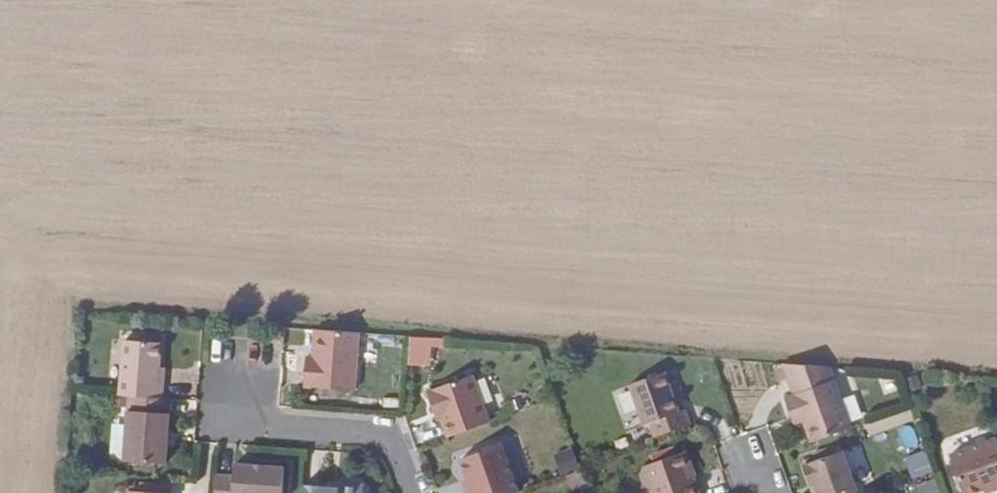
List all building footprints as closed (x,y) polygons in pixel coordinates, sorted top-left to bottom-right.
[(355,390),(360,333),(316,330),(314,357),(308,356),(305,386),(355,390)] [(406,366),(436,367),(437,338),(407,336),(406,366)] [(158,382),(160,367),(161,342),(125,339),(120,395),(129,396),(163,398),(164,382),(158,382)] [(852,428),(831,366),(784,364),(796,395),(786,399),(793,417),(802,413),(809,433),(812,441),(852,428)] [(651,422),(656,437),(690,425),(685,410),(679,412),(665,372),(631,385),(645,425),(651,422)] [(428,391),(434,411),(438,410),(441,418),(448,437),(490,423),(473,375),(428,391)] [(163,398),(129,396),(126,460),(166,462),(167,450),(169,430),(170,414),(167,414),(168,399),(163,398)] [(806,424),(802,413),(793,417),(797,427),(806,424)] [(865,434),(897,427),(895,415),(862,422),(865,434)] [(905,450),(919,444),(910,423),(895,429),(905,450)] [(951,455),(965,492),(974,492),(996,485),(996,488),(996,438),(951,455)] [(840,442),(800,456),(810,482),(811,486),(815,485),(818,492),(859,492),(840,442)] [(517,492),(501,445),(461,459),(468,478),(472,490),(468,491),(469,492),(515,492),(517,492)] [(570,448),(552,455),(560,474),(578,466),(570,448)] [(905,455),(909,478),(930,474),(925,451),(905,455)] [(699,485),(686,452),(644,466),(641,473),(646,487),(653,490),(654,492),(701,492),(699,485)] [(217,474),(216,492),(278,492),(280,467),(236,463),(235,476),(217,474)] [(472,490),(468,478),(464,480),(468,491),(472,490)] [(915,484),(918,492),(938,492),(933,478),(915,484)] [(344,482),(338,487),(327,486),(304,485),(303,492),(363,492),(364,489),(358,483),(344,482)]
